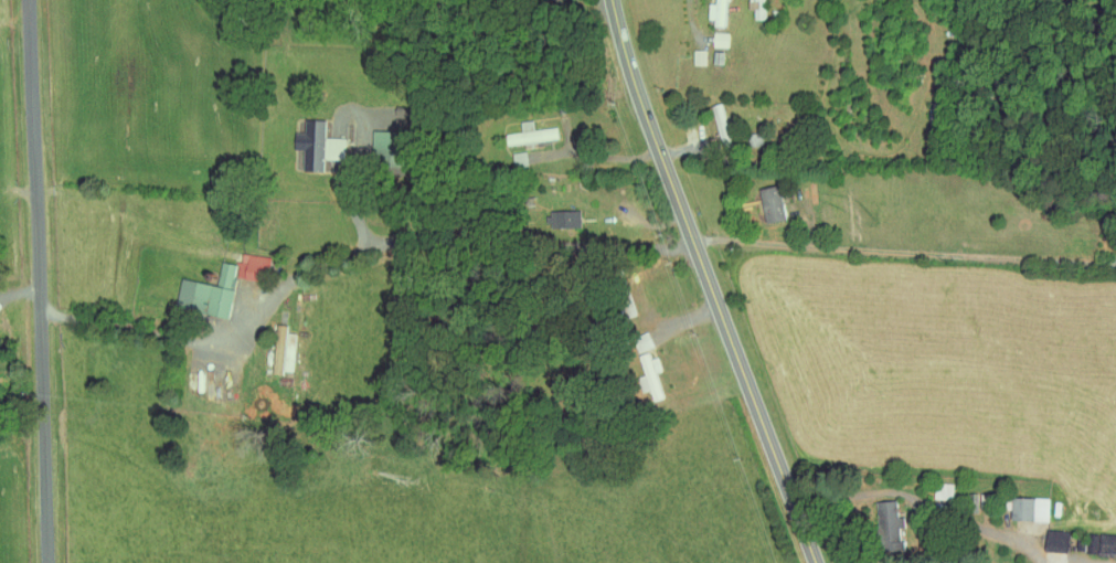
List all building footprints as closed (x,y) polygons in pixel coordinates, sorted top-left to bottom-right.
[(725,0),(714,0),(713,3),(708,3),(707,25),(724,26),(725,0)] [(751,9),(753,9),(753,19),(763,18),(762,0),(751,0),(751,9)] [(728,33),(713,32),(712,47),(728,47),(728,33)] [(705,50),(692,49),(692,64),(705,65),(705,50)] [(343,137),(324,136),(324,119),(303,118),(302,133),(292,132),(292,149),(302,149),(301,170),(322,170),(323,158),(342,159),(343,137)] [(555,127),(532,129),(531,119),(518,121),(519,132),(503,133),(504,144),(523,142),(524,148),(535,147),(535,140),(556,138),(555,127)] [(756,187),(762,223),(784,219),(778,184),(756,187)] [(545,228),(579,227),(579,210),(545,210),(545,228)] [(235,277),(262,281),(266,256),(239,252),(235,277)] [(215,285),(178,278),(172,308),(227,319),(235,278),(232,277),(235,264),(220,260),(215,285)] [(284,332),(285,324),(274,324),(272,368),(291,369),(293,332),(284,332)] [(642,375),(636,376),(640,390),(648,388),(651,400),(663,398),(657,370),(660,370),(656,352),(638,356),(642,375)] [(1047,520),(1047,497),(1008,496),(1008,519),(1047,520)] [(879,551),(900,550),(897,499),(873,501),(874,533),(878,532),(879,551)] [(1067,531),(1044,529),(1042,548),(1064,550),(1067,531)] [(1084,532),(1083,550),(1115,553),(1115,535),(1084,532)]
